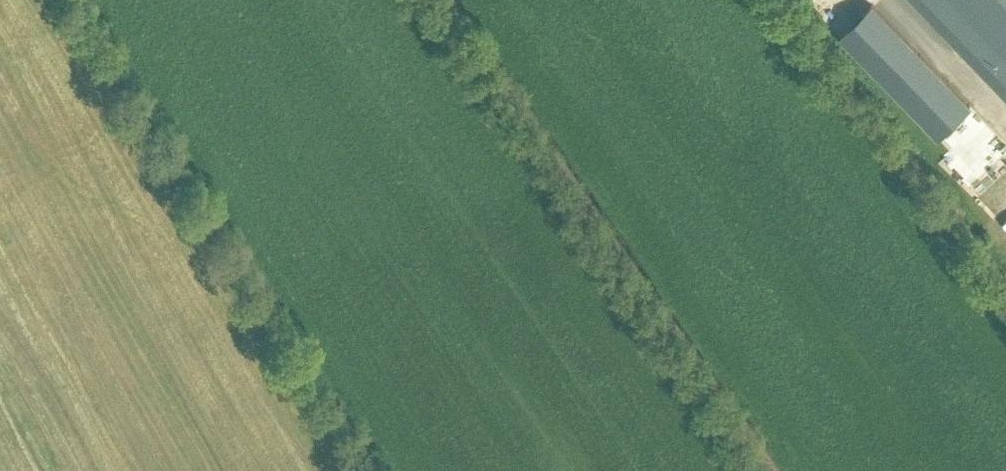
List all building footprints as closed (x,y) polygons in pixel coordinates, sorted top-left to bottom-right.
[(975,47),(1005,79),(1005,0),(930,0),(975,47)] [(876,3),(841,36),(942,139),(956,154),(946,163),(974,192),(1005,161),(1005,137),(976,106),(876,3)]
